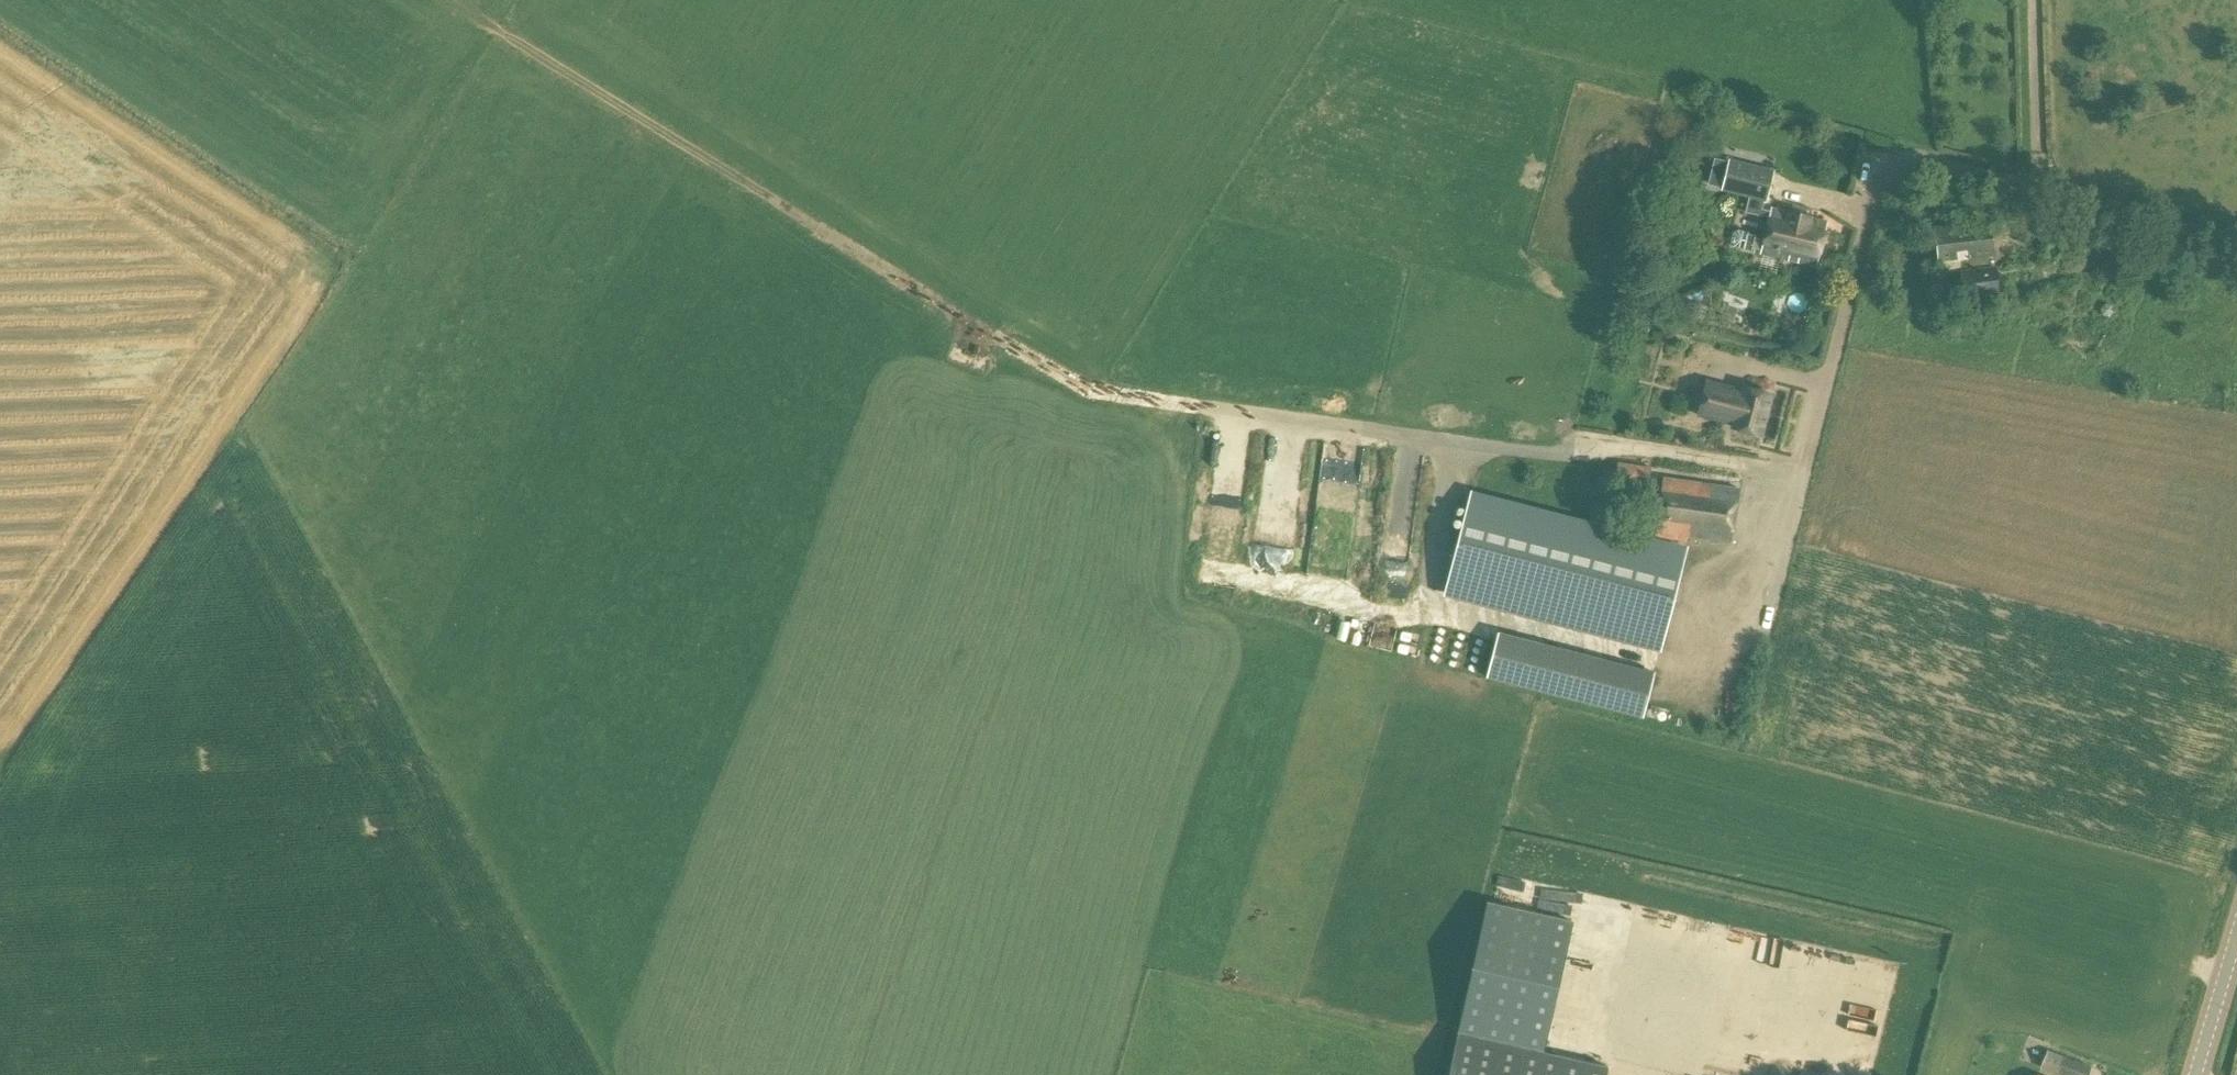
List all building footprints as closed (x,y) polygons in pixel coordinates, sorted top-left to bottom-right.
[(1772,208),(1764,239),(1754,237),(1755,236),(1747,234),(1747,232),(1737,230),(1732,233),(1729,242),(1733,247),(1751,251),(1752,248),(1761,250),(1761,252),(1814,266),(1825,221),(1772,208)] [(1994,266),(1989,267),(1988,256),(1993,255),(1990,220),(1935,225),(1939,272),(1961,270),(1964,296),(1997,293),(1994,266)] [(1737,311),(1725,306),(1721,318),(1733,322),(1737,311)] [(1706,381),(1698,415),(1734,424),(1733,428),(1760,435),(1771,394),(1743,387),(1742,391),(1706,381)] [(1648,486),(1651,466),(1618,462),(1615,481),(1648,486)] [(1730,541),(1737,489),(1663,478),(1655,535),(1687,540),(1688,535),(1730,541)] [(1660,648),(1685,550),(1472,495),(1447,592),(1660,648)] [(1653,673),(1576,653),(1565,696),(1642,716),(1653,673)] [(1501,885),(1537,892),(1540,879),(1503,872),(1501,885)] [(2091,1067),(2046,1049),(2040,1067),(2058,1074),(2087,1074),(2091,1067)]
